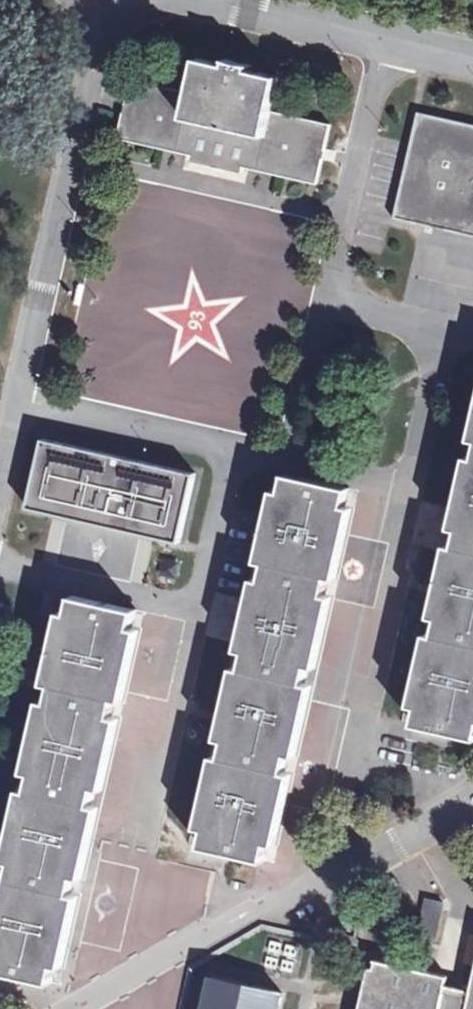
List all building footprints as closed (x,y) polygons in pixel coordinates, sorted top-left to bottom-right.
[(332,116),(131,71),(118,131),(319,176),(332,116)] [(419,105),(395,210),(472,228),(472,117),(419,105)] [(181,534),(197,465),(45,431),(30,500),(181,534)] [(413,717),(472,730),(472,451),(413,717)] [(265,855),(348,483),(285,469),(201,840),(265,855)] [(135,607),(71,593),(0,911),(0,966),(52,978),(135,607)] [(434,933),(442,897),(425,894),(417,929),(434,933)] [(470,986),(445,980),(447,971),(376,956),(364,1008),(472,1008),(472,974),(470,986)] [(212,982),(206,1008),(285,1008),(288,998),(212,982)]
